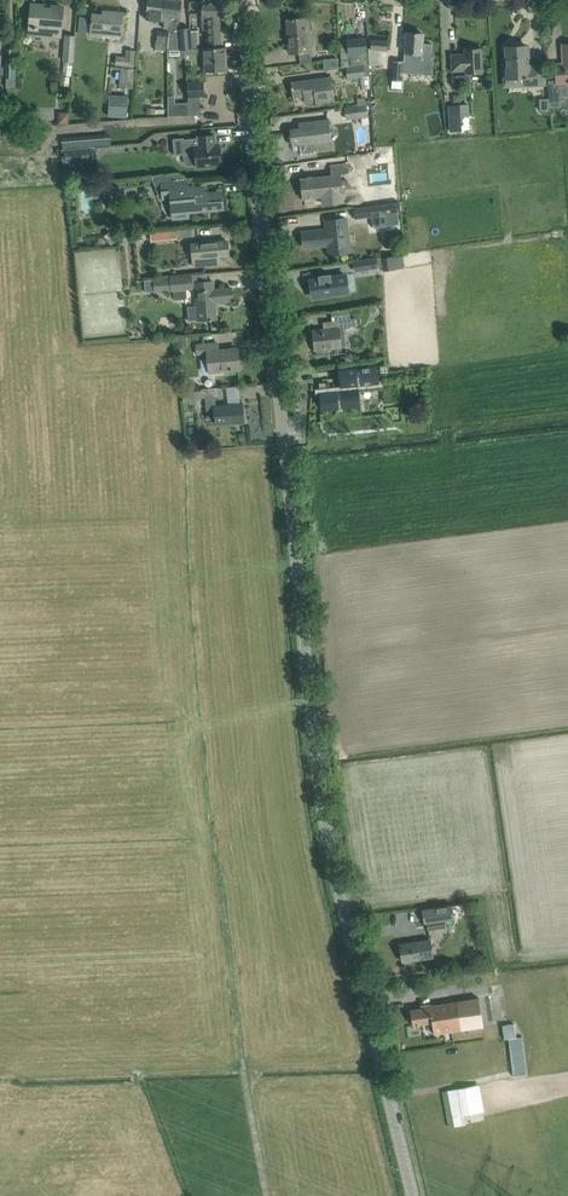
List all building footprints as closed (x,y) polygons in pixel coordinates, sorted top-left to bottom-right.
[(165,0),(148,0),(146,19),(162,21),(165,0)] [(175,0),(165,0),(162,21),(164,21),(164,28),(168,28),(168,31),(178,33),(178,28),(182,1),(175,0)] [(32,4),(31,16),(29,35),(60,38),(62,19),(63,7),(51,6),(51,7),(44,6),(44,1),(43,5),(32,4)] [(202,13),(202,17),(202,30),(207,30),(208,48),(221,47),(220,18),(221,2),(202,1),(202,13)] [(91,19),(91,22),(90,31),(99,32),(121,34),(123,13),(103,11),(103,15),(93,14),(92,19),(91,19)] [(290,53),(300,52),(300,63),(303,63),(312,62),(308,17),(288,19),(290,53)] [(189,28),(178,28),(178,49),(189,49),(189,28)] [(158,30),(156,50),(167,50),(168,32),(158,30)] [(407,32),(406,44),(405,52),(412,53),(411,62),(420,63),(421,53),(422,53),(424,33),(407,32)] [(340,39),(341,51),(342,66),(368,65),(366,37),(340,39)] [(387,50),(387,40),(371,39),(371,48),(387,50)] [(199,40),(191,41),(192,48),(200,48),(199,40)] [(548,80),(550,101),(559,101),(559,91),(557,91),(557,90),(557,83),(567,83),(567,44),(562,44),(564,64),(556,64),(557,80),(548,80)] [(507,47),(507,57),(503,58),(504,86),(544,84),(544,77),(543,65),(528,66),(527,46),(507,47)] [(204,54),(205,71),(227,70),(225,48),(225,47),(221,47),(208,48),(200,48),(192,49),(185,49),(186,55),(204,54)] [(451,54),(452,66),(452,71),(466,70),(466,73),(483,72),(482,60),(481,48),(465,49),(465,53),(451,54)] [(7,67),(0,67),(0,75),(6,75),(6,78),(6,88),(15,89),(16,49),(8,49),(7,67)] [(116,56),(115,65),(133,67),(135,51),(127,50),(126,57),(116,56)] [(326,68),(341,67),(341,57),(326,58),(326,68)] [(393,61),(391,88),(401,89),(403,62),(393,61)] [(368,65),(342,66),(342,67),(346,67),(347,75),(340,75),(340,78),(365,77),(364,65),(368,65)] [(119,87),(132,88),(134,69),(121,68),(119,87)] [(461,75),(452,75),(453,85),(461,84),(461,75)] [(70,77),(60,76),(60,86),(69,86),(70,77)] [(332,76),(303,80),(291,82),(292,89),(294,100),(295,100),(294,96),(304,95),(305,102),(315,100),(316,103),(335,100),(332,76)] [(204,81),(187,82),(188,103),(189,105),(189,114),(201,114),(200,97),(205,96),(204,81)] [(128,96),(111,95),(110,105),(127,106),(128,96)] [(174,96),(168,96),(168,117),(189,115),(189,114),(189,105),(188,103),(175,104),(174,96)] [(549,98),(539,99),(540,111),(549,110),(549,101),(549,98)] [(369,116),(367,105),(338,109),(339,112),(346,111),(347,119),(369,116)] [(459,105),(449,106),(451,132),(461,131),(460,117),(469,116),(468,105),(459,105)] [(314,128),(290,131),(292,145),(300,144),(301,155),(315,153),(314,150),(333,148),(332,139),(334,136),(333,128),(330,126),(329,119),(314,121),(314,128)] [(216,149),(215,134),(198,136),(198,138),(184,139),(184,138),(173,139),(174,155),(183,154),(184,161),(187,163),(195,163),(195,167),(210,165),(210,163),(221,161),(220,149),(216,149)] [(92,148),(66,150),(67,161),(93,158),(92,148)] [(347,163),(343,164),(331,165),(332,175),(310,178),(310,176),(311,176),(311,175),(307,175),(307,177),(308,177),(308,178),(301,179),(303,198),(323,196),(324,204),(343,201),(342,194),(343,193),(340,173),(348,172),(347,163)] [(182,175),(178,173),(151,175),(160,198),(162,198),(162,199),(170,198),(172,218),(187,217),(187,213),(199,209),(221,207),(221,200),(223,200),(220,193),(206,194),(203,186),(193,187),(193,178),(190,178),(189,178),(187,178),(182,175)] [(125,181),(100,183),(101,191),(126,189),(125,181)] [(399,201),(353,207),(355,219),(371,217),(388,214),(401,213),(399,201)] [(345,218),(338,219),(326,220),(328,232),(314,234),(314,231),(302,232),(304,247),(329,244),(330,254),(349,251),(345,218)] [(178,238),(192,236),(191,228),(151,232),(151,242),(178,239),(178,238)] [(111,231),(104,236),(111,246),(118,241),(111,231)] [(227,240),(192,243),(194,266),(219,263),(218,256),(228,255),(227,240)] [(405,268),(403,255),(381,258),(381,266),(382,266),(383,271),(405,268)] [(381,266),(381,258),(353,262),(354,271),(379,267),(381,266)] [(345,274),(322,278),(310,279),(313,294),(332,291),(332,294),(348,292),(345,274)] [(192,276),(153,279),(145,280),(146,292),(154,291),(155,292),(171,291),(173,291),(174,299),(187,298),(186,290),(193,289),(192,276)] [(213,281),(201,282),(195,282),(197,301),(195,301),(195,306),(187,307),(189,321),(196,320),(197,321),(210,320),(211,320),(211,318),(216,318),(215,301),(233,299),(232,287),(214,289),(213,281)] [(356,318),(344,319),(332,320),(333,328),(313,330),(315,350),(316,350),(316,356),(329,354),(328,348),(341,347),(339,327),(357,325),(356,318)] [(186,336),(177,337),(178,347),(187,346),(186,336)] [(197,345),(196,345),(197,355),(207,354),(207,358),(201,359),(202,372),(239,368),(237,349),(218,350),(218,343),(197,345)] [(358,390),(379,387),(377,366),(339,370),(340,378),(342,378),(343,391),(358,390)] [(216,387),(204,388),(200,389),(201,397),(205,396),(207,419),(215,418),(215,424),(245,422),(243,402),(216,405),(215,395),(217,395),(216,387)] [(200,389),(182,391),(183,401),(201,400),(201,397),(200,389)] [(360,406),(358,390),(343,391),(320,393),(322,410),(338,408),(338,412),(332,420),(318,422),(323,422),(323,425),(324,428),(325,429),(328,431),(330,432),(333,433),(396,426),(383,415),(352,418),(344,411),(344,407),(360,406)] [(453,904),(423,908),(425,921),(428,921),(444,919),(455,917),(453,904)] [(445,927),(444,919),(428,921),(429,929),(445,927)] [(434,957),(431,939),(400,944),(403,961),(434,957)] [(430,1005),(430,1004),(421,1005),(421,1008),(411,1009),(413,1025),(432,1022),(434,1034),(483,1026),(479,997),(430,1005)] [(518,1024),(508,1025),(509,1038),(513,1076),(527,1074),(523,1036),(519,1037),(518,1024)] [(484,1110),(479,1084),(447,1089),(453,1116),(484,1110)]
